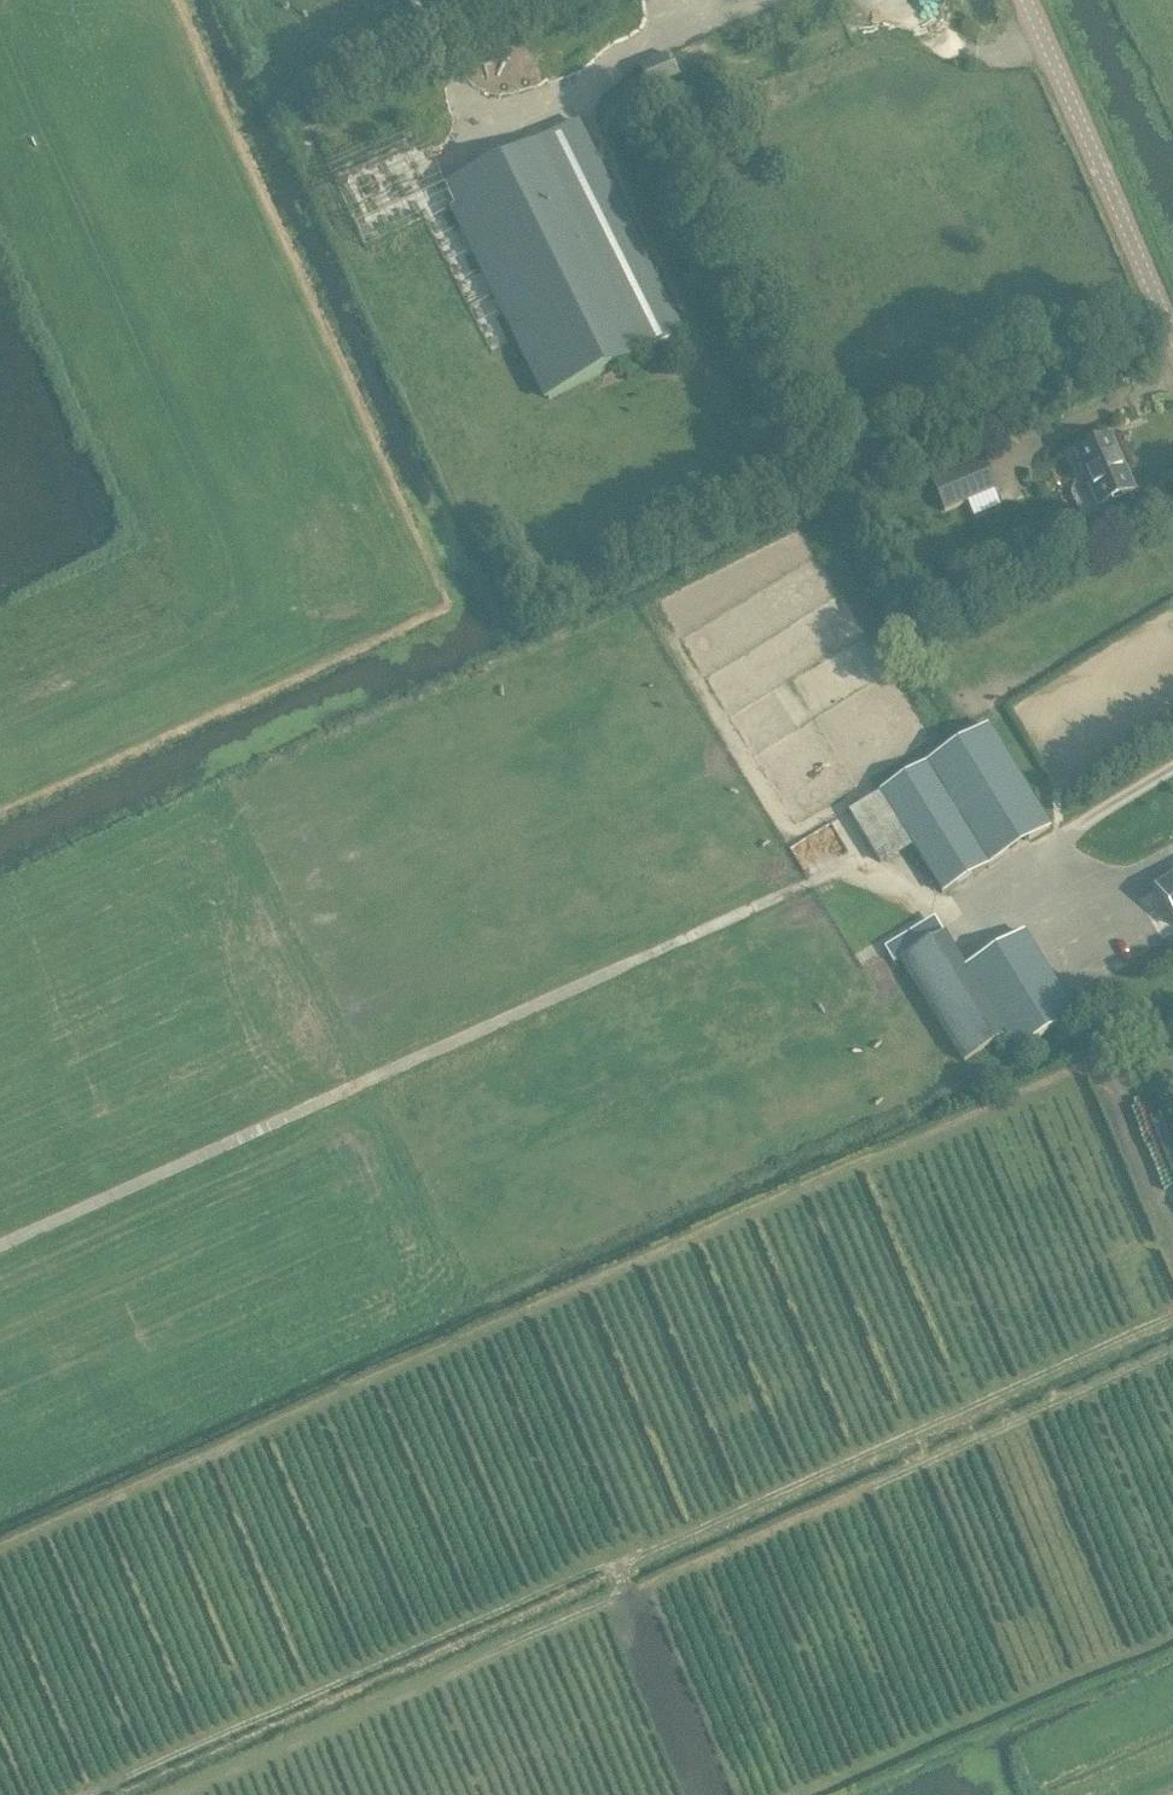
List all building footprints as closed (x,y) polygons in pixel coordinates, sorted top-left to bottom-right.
[(649,91),(680,77),(669,55),(639,69),(649,91)] [(579,122),(447,186),(457,207),(449,211),(544,402),(680,335),(684,333),(579,122)] [(1098,508),(1135,492),(1112,438),(1075,454),(1098,508)] [(999,490),(991,473),(985,459),(931,482),(937,496),(945,513),(999,490)] [(881,868),(914,848),(942,893),(1050,827),(989,728),(881,794),(847,813),(881,868)] [(1155,888),(1155,889),(1172,918),(1172,877),(1155,888)] [(1092,984),(1065,999),(1025,933),(965,970),(944,934),(902,960),(964,1062),(1006,1037),(1014,1051),(1071,1016),(1075,1024),(1105,1006),(1092,984)]
